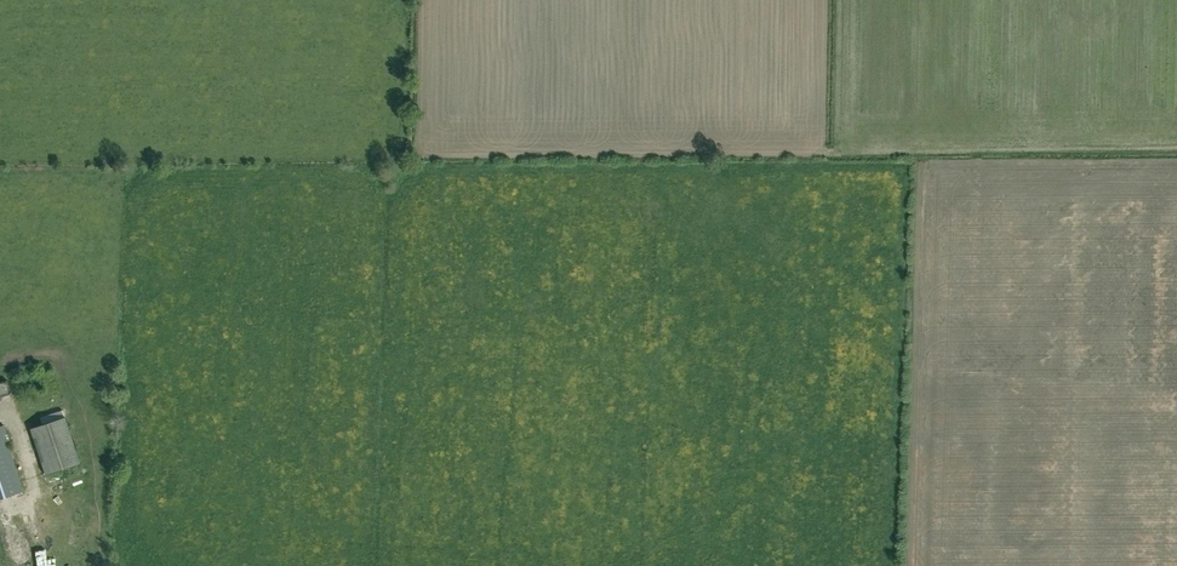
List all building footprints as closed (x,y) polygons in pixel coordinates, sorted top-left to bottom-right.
[(11,393),(7,380),(0,383),(0,397),(11,393)] [(45,474),(80,462),(64,416),(29,428),(45,474)] [(23,490),(2,425),(0,425),(0,498),(23,490)]
